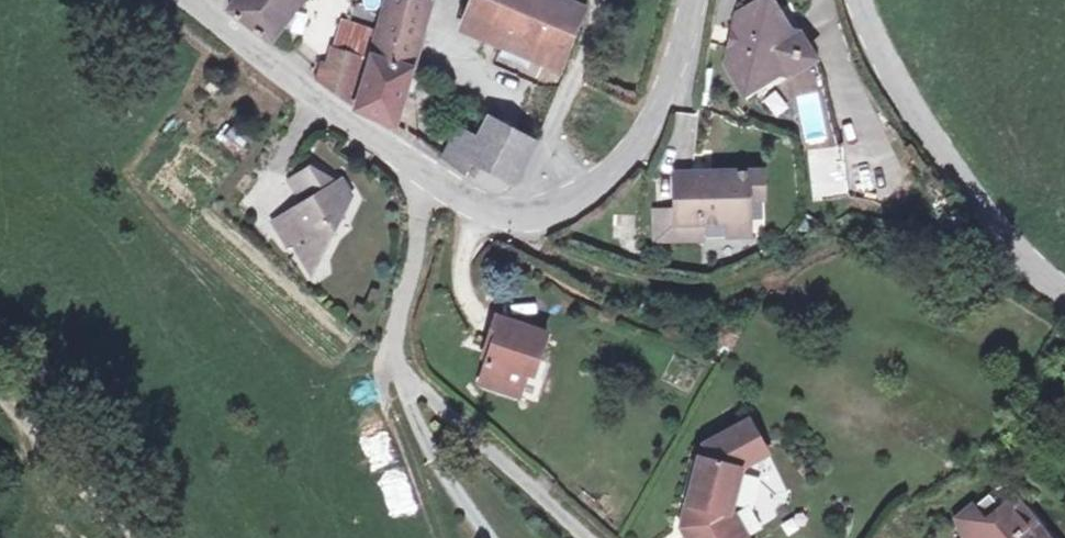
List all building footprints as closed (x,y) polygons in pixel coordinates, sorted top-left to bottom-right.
[(277,40),(304,0),(241,0),(234,9),(277,40)] [(364,108),(403,124),(422,68),(419,67),(429,40),(423,39),(431,0),(392,0),(364,108)] [(511,0),(482,0),(474,21),(498,31),(511,0)] [(575,0),(511,0),(498,31),(572,60),(594,7),(575,0)] [(729,64),(750,95),(789,67),(801,51),(796,32),(774,0),(757,0),(738,13),(735,32),(738,32),(736,46),(732,46),(729,64)] [(346,74),(353,50),(341,47),(334,71),(326,68),(322,81),(359,102),(365,79),(346,74)] [(372,54),(353,50),(346,74),(365,79),(372,54)] [(513,181),(535,141),(490,118),(478,141),(457,131),(443,158),(462,170),(470,158),(499,176),(513,181)] [(844,146),(807,148),(811,201),(848,199),(844,146)] [(325,236),(343,226),(335,217),(350,209),(343,199),(356,190),(352,184),(315,161),(294,175),(301,186),(308,187),(316,182),(320,188),(278,215),(293,240),(300,236),(314,257),(331,245),(325,236)] [(752,170),(753,197),(775,195),(772,168),(752,170)] [(680,174),(684,213),(685,226),(708,225),(755,223),(753,197),(752,170),(680,174)] [(358,193),(356,190),(343,199),(350,209),(358,193)] [(343,226),(350,209),(335,217),(343,226)] [(708,245),(708,225),(685,226),(684,213),(665,213),(666,244),(708,245)] [(322,270),(343,226),(325,236),(331,245),(314,257),(322,270)] [(496,318),(474,373),(502,381),(504,376),(542,388),(558,349),(521,335),(523,326),(496,318)] [(677,537),(738,537),(721,507),(734,469),(759,453),(743,422),(697,447),(674,517),(683,533),(676,537),(677,537)] [(952,522),(959,537),(1039,537),(1015,510),(996,511),(982,497),(952,522)]
